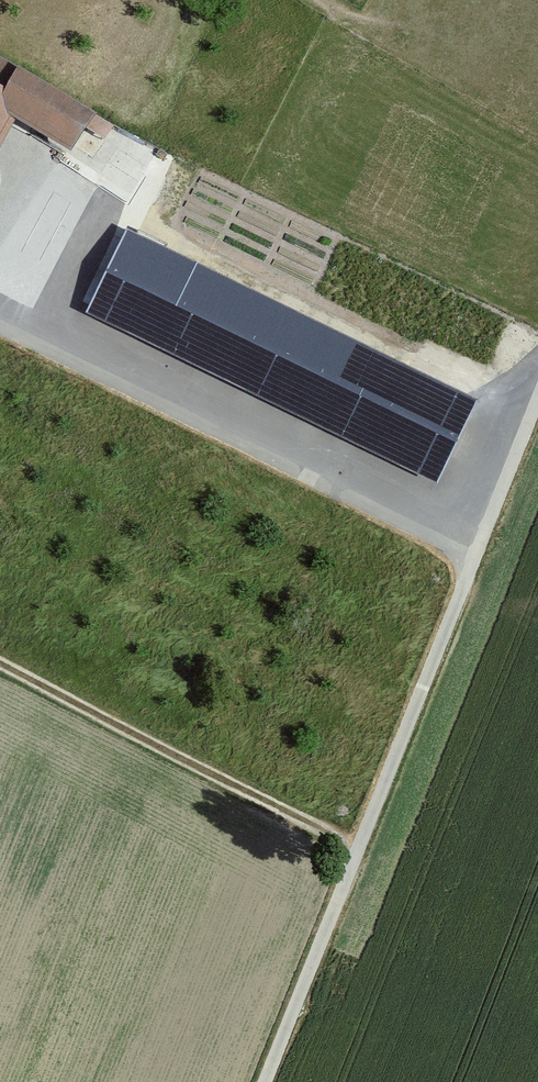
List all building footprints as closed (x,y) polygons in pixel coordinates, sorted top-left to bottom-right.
[(15,127),(72,160),(97,116),(0,60),(0,152),(15,127)] [(475,399),(128,229),(89,309),(436,479),(475,399)]
